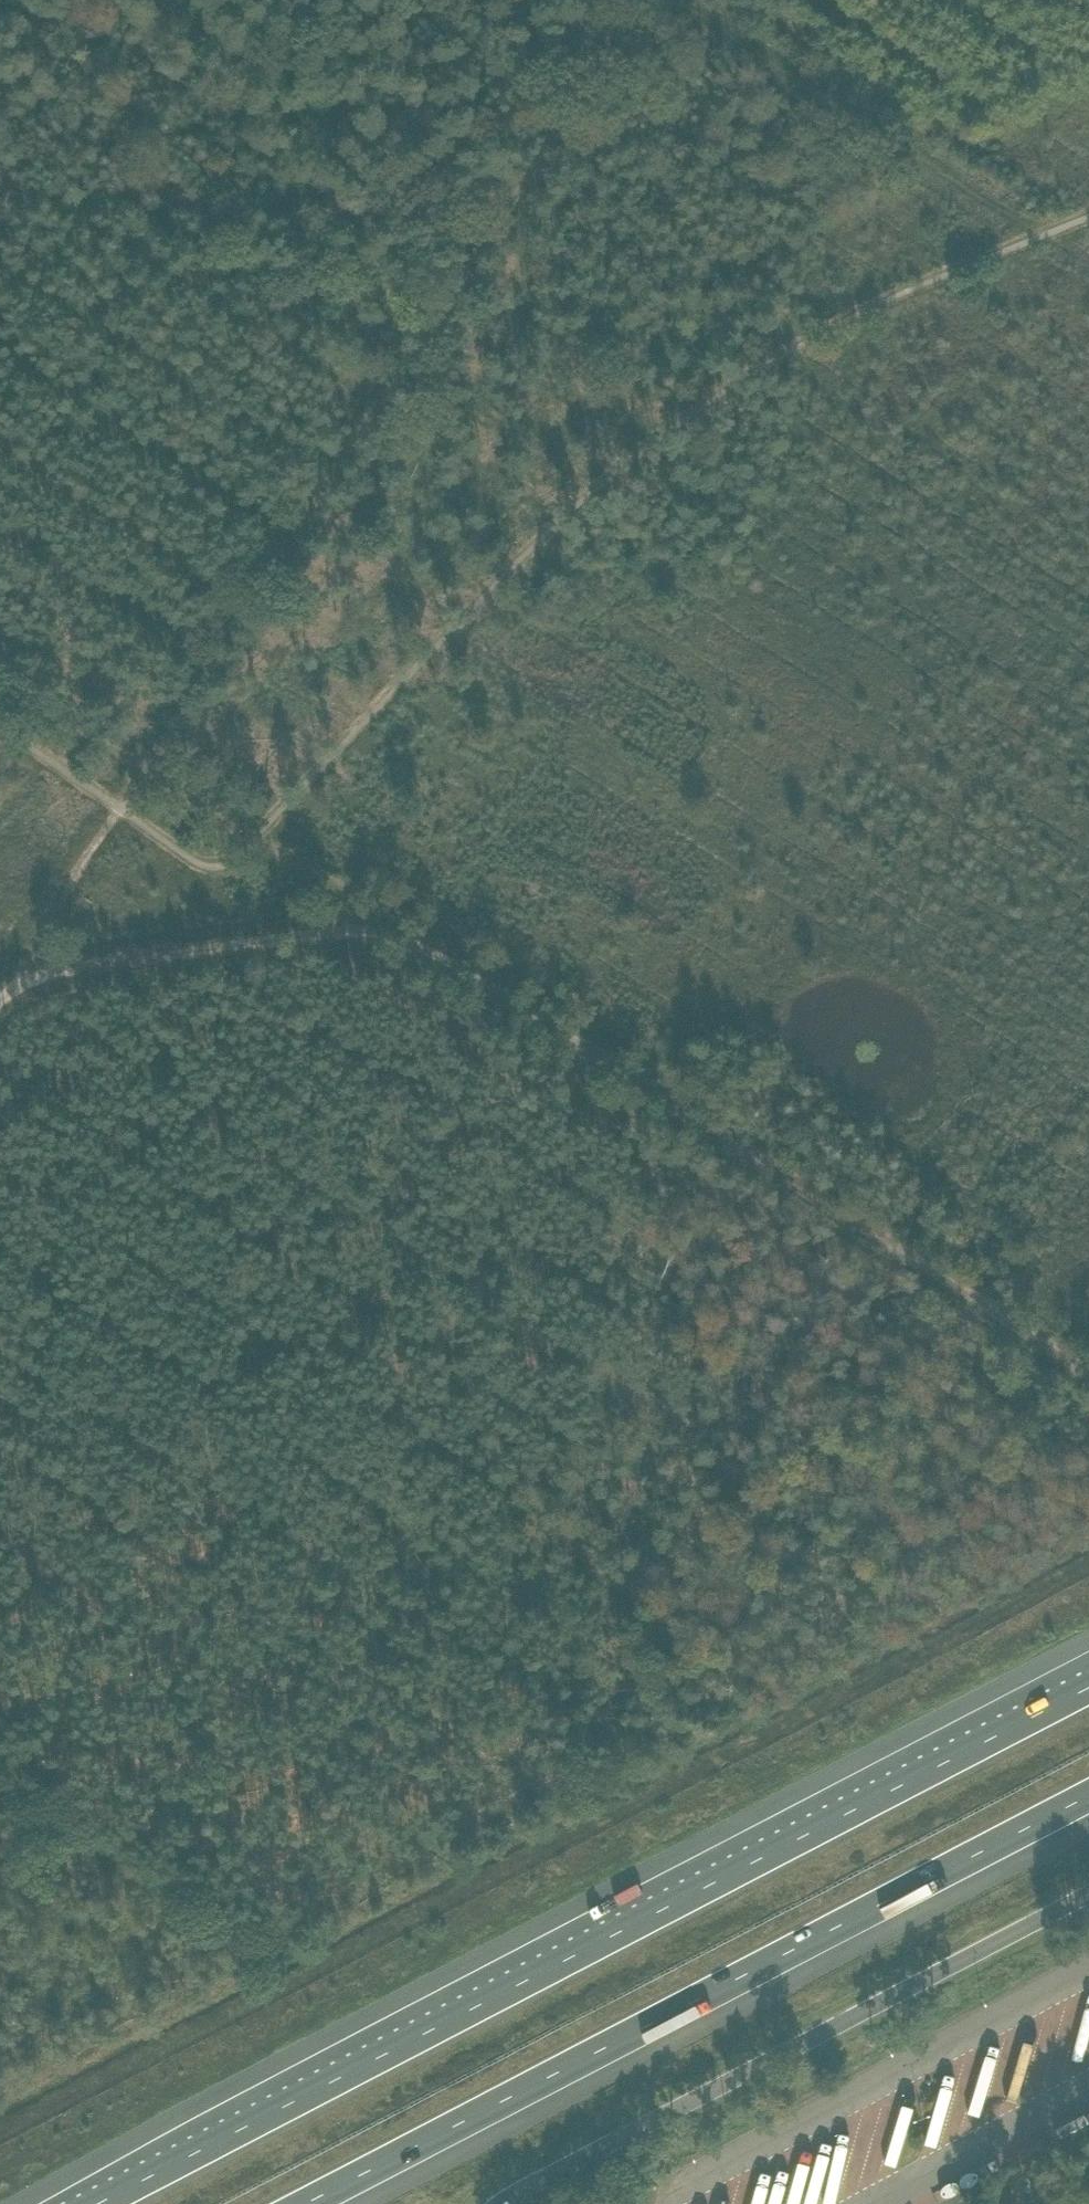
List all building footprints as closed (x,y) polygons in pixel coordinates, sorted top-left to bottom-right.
[(862,2191),(878,2130),(864,2126),(862,2133),(844,2129),(841,2141),(825,2137),(819,2157),(804,2153),(799,2174),(783,2170),(778,2187),(763,2183),(760,2196),(776,2200),(775,2203),(801,2203),(803,2198),(828,2203),(837,2203),(841,2186),(862,2191)]
